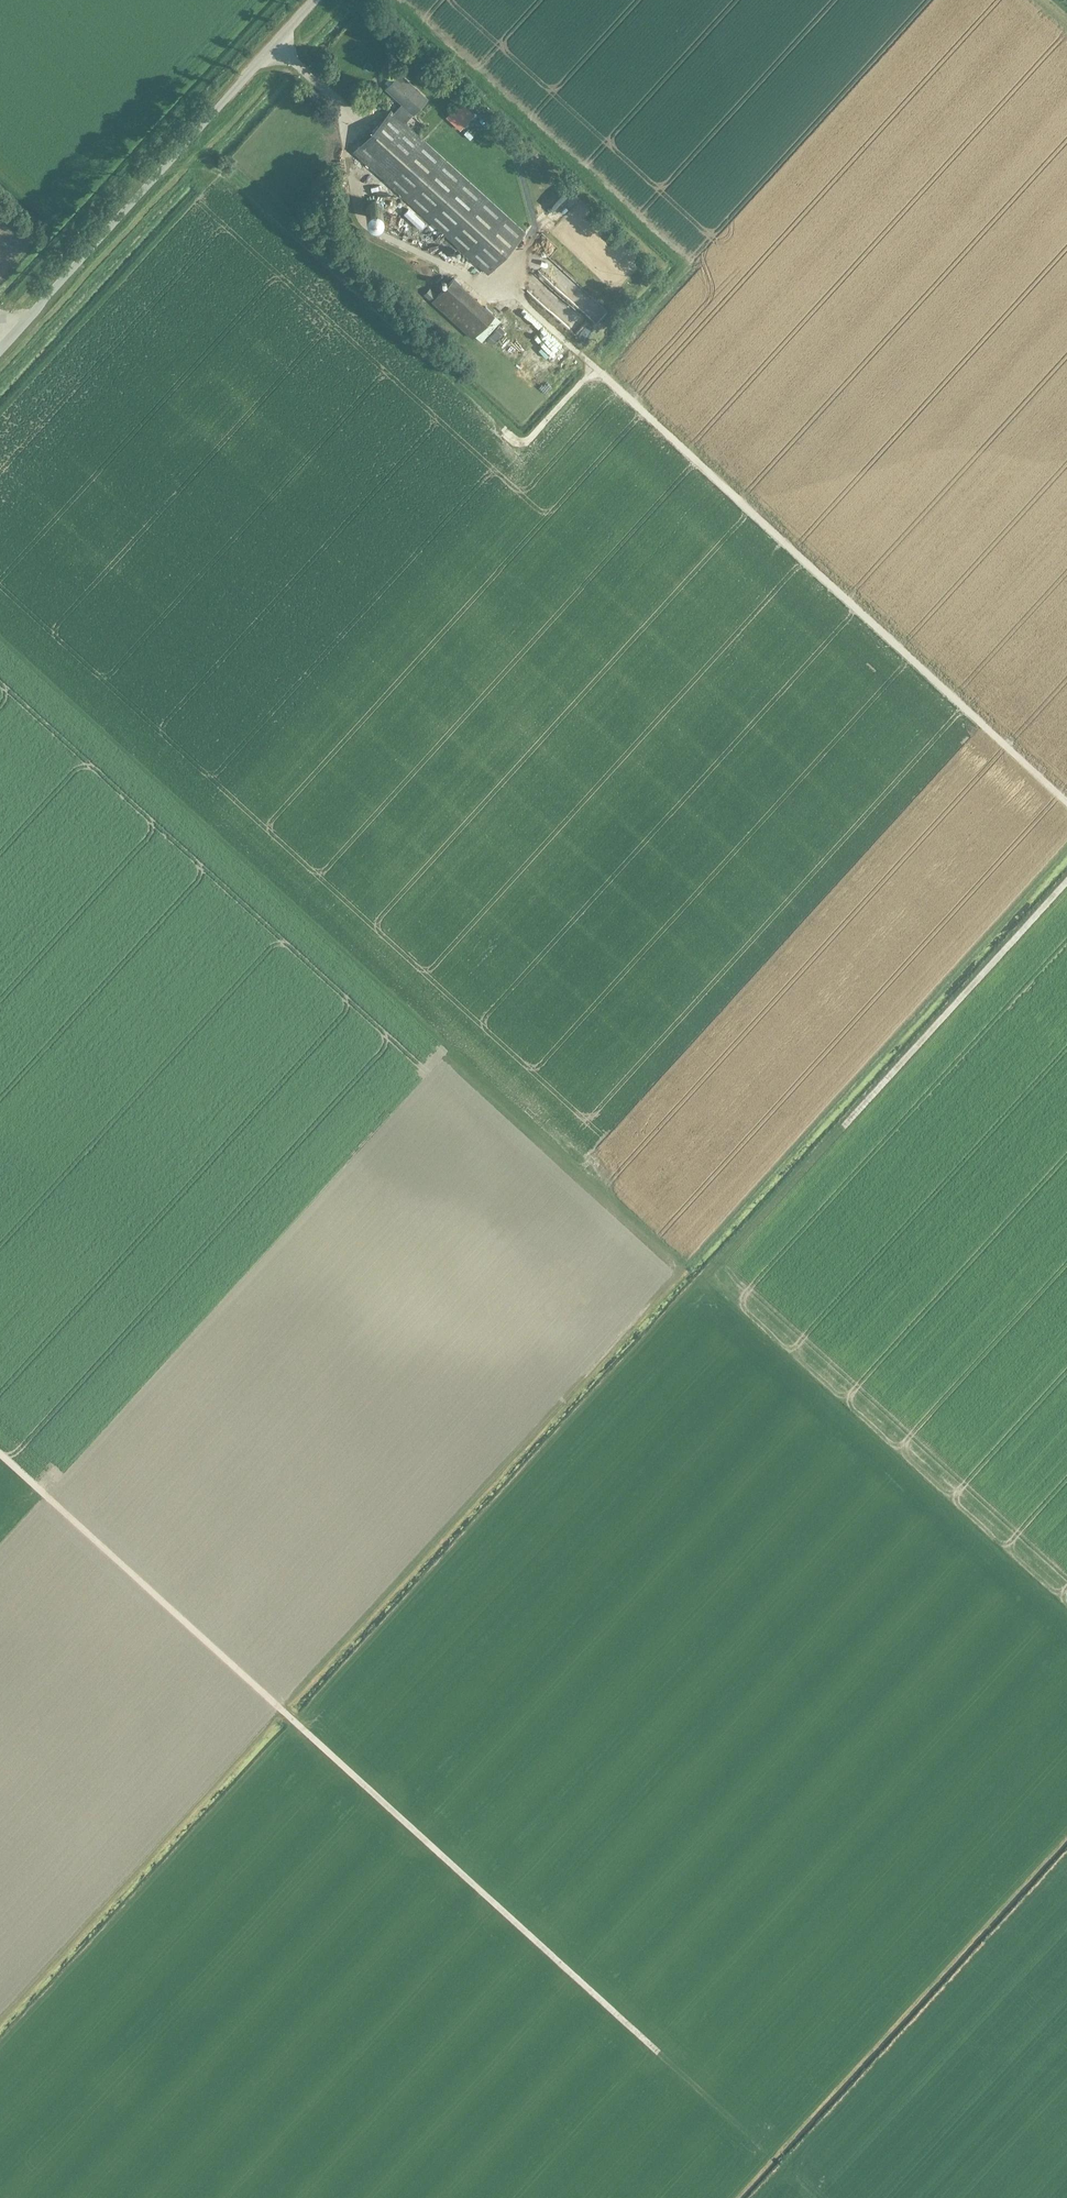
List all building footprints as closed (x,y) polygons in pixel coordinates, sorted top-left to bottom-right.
[(394,114),(404,123),(413,113),(427,99),(400,74),(386,89),(403,104),(394,114)] [(460,101),(445,117),(459,129),(473,113),(460,101)] [(404,123),(394,114),(391,111),(354,152),(487,273),(525,232),(404,123)] [(482,121),(479,124),(485,130),(488,126),(482,121)] [(382,213),(382,212),(382,211),(382,210),(382,209),(382,208),(382,207),(382,206),(381,205),(381,204),(380,204),(379,203),(379,202),(377,201),(376,201),(375,200),(374,200),(373,200),(372,200),(370,201),(369,201),(368,202),(367,203),(367,204),(366,205),(366,206),(365,206),(365,207),(365,208),(365,209),(365,210),(365,211),(365,212),(366,213),(366,214),(366,215),(368,216),(370,217),(371,218),(372,218),(374,218),(375,218),(376,218),(377,217),(378,217),(379,216),(380,215),(381,214),(381,213),(382,213)] [(350,204),(340,213),(348,222),(358,212),(350,204)] [(433,302),(472,338),(494,314),(454,278),(433,302)] [(577,335),(584,325),(577,320),(580,315),(568,307),(558,323),(577,335)]
